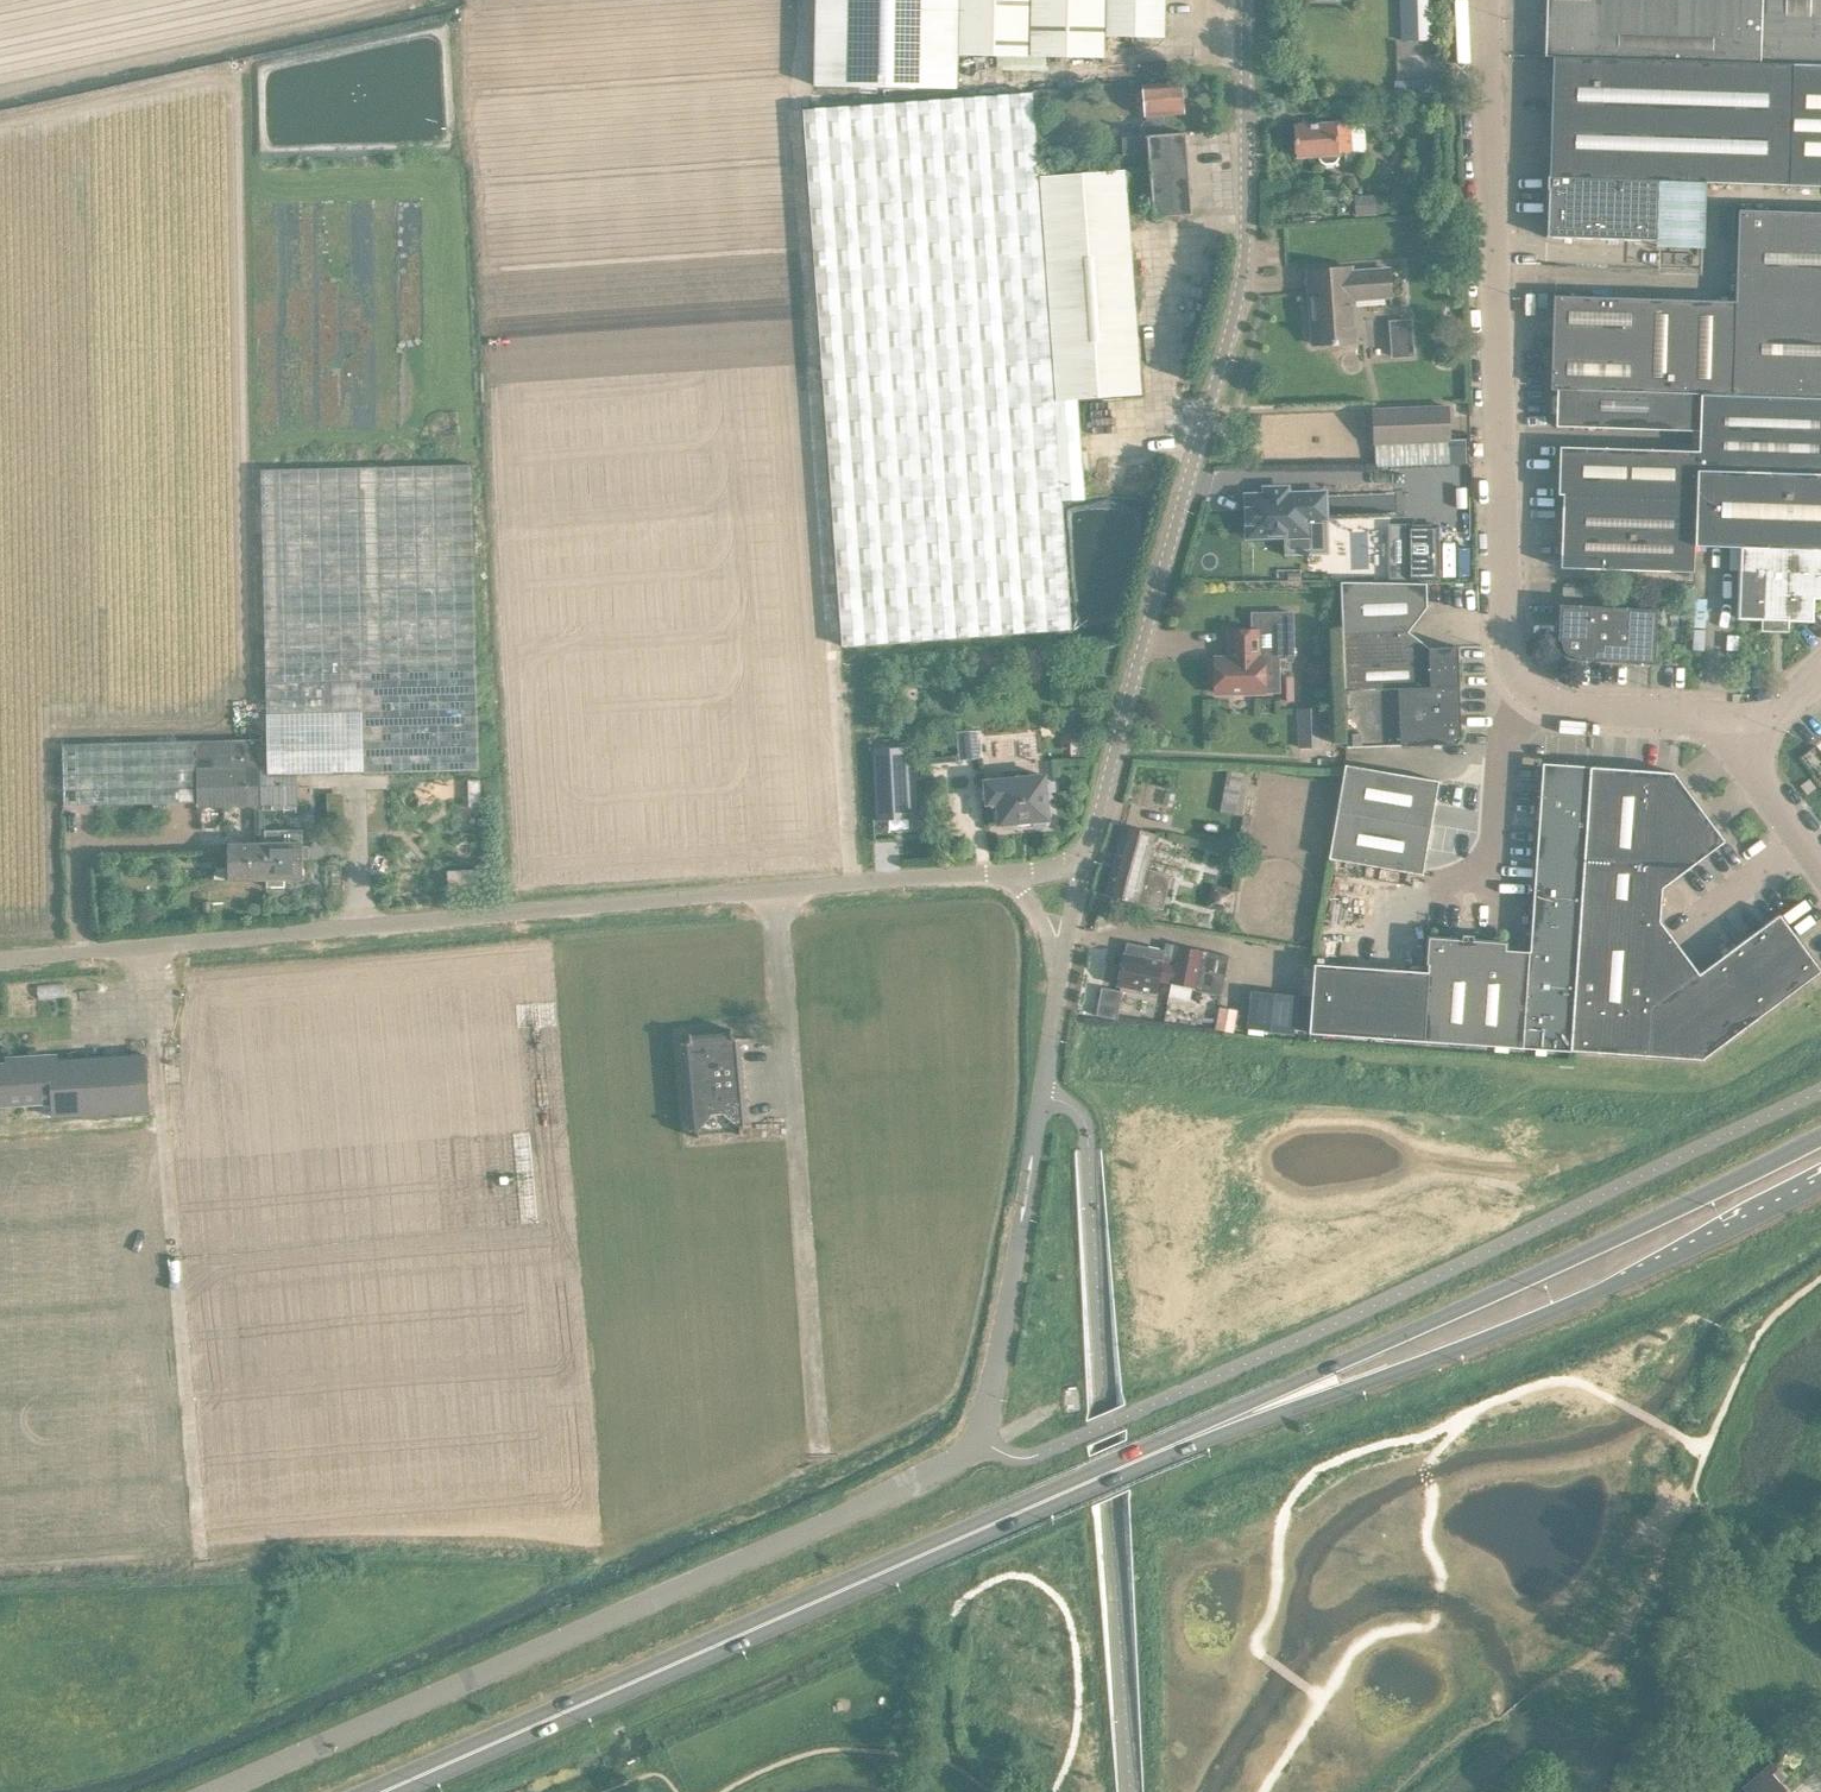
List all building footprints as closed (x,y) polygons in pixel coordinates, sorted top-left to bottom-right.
[(955,71),(956,0),(816,0),(814,85),(955,87),(955,71)] [(957,53),(1103,57),(1104,35),(1164,36),(1164,0),(958,0),(957,53)] [(1434,40),(1432,0),(1403,0),(1404,41),(1434,40)] [(1552,55),(1792,63),(1820,64),(1820,0),(1546,0),(1545,14),(1541,14),(1540,25),(1545,25),(1544,55),(1552,55)] [(1792,63),(1552,55),(1548,175),(1547,175),(1545,236),(1656,239),(1658,180),(1820,185),(1820,64),(1792,63)] [(1184,110),(1182,82),(1144,85),(1147,119),(1140,119),(1141,134),(1121,136),(1122,151),(1147,149),(1153,216),(1191,212),(1184,131),(1170,132),(1168,111),(1184,110)] [(1037,175),(1031,92),(802,108),(841,644),(865,642),(1070,627),(1061,500),(1083,498),(1076,400),(1142,395),(1140,368),(1138,368),(1124,169),(1037,175)] [(1337,157),(1337,152),(1351,151),(1348,122),(1336,123),(1336,121),(1292,125),(1294,155),(1319,153),(1319,158),(1321,161),(1325,162),(1332,161),(1336,159),(1337,157)] [(1393,211),(1392,194),(1376,195),(1376,194),(1355,195),(1356,213),(1393,211)] [(1738,209),(1735,300),(1703,299),(1700,393),(1732,394),(1820,397),(1820,212),(1738,209)] [(1351,298),(1388,295),(1387,269),(1348,272),(1348,267),(1307,269),(1312,343),(1354,340),(1351,298)] [(1552,316),(1551,336),(1649,339),(1651,298),(1553,295),(1552,316)] [(1649,339),(1551,336),(1550,388),(1556,388),(1700,394),(1700,393),(1703,299),(1651,298),(1649,339)] [(1413,353),(1412,317),(1391,317),(1391,353),(1413,353)] [(1698,430),(1700,394),(1556,388),(1556,395),(1552,395),(1552,412),(1556,412),(1555,425),(1698,430)] [(1732,394),(1700,393),(1700,394),(1698,430),(1697,469),(1820,473),(1820,397),(1732,394)] [(1372,409),(1374,442),(1375,467),(1465,464),(1464,440),(1447,441),(1447,439),(1448,439),(1447,406),(1372,409)] [(1558,493),(1562,493),(1695,497),(1696,469),(1697,450),(1559,445),(1558,493)] [(267,744),(268,765),(296,764),(296,773),(344,772),(389,771),(478,769),(472,463),(261,469),(267,738),(267,744)] [(1381,487),(1421,486),(1421,469),(1380,470),(1381,487)] [(1695,497),(1694,545),(1740,546),(1738,617),(1761,618),(1761,629),(1787,630),(1787,619),(1811,619),(1812,596),(1820,596),(1820,473),(1697,469),(1696,469),(1695,497)] [(1693,571),(1694,545),(1695,497),(1562,493),(1560,567),(1693,571)] [(1247,506),(1244,507),(1245,524),(1248,524),(1248,529),(1248,534),(1306,532),(1305,517),(1324,516),(1323,494),(1247,496),(1247,506)] [(1066,526),(1084,525),(1083,501),(1065,502),(1066,526)] [(1389,524),(1389,579),(1437,579),(1437,524),(1428,524),(1428,527),(1412,527),(1412,524),(1389,524)] [(1323,576),(1323,568),(1296,567),(1296,576),(1323,576)] [(1407,631),(1423,610),(1426,606),(1425,582),(1383,581),(1340,581),(1342,633),(1407,631)] [(1574,654),(1577,658),(1652,662),(1655,610),(1560,605),(1559,637),(1562,641),(1562,647),(1568,654),(1574,654)] [(1213,657),(1214,692),(1279,691),(1279,657),(1294,657),(1293,611),(1250,611),(1250,629),(1229,629),(1229,657),(1213,657)] [(1427,646),(1407,631),(1342,633),(1344,691),(1458,687),(1457,646),(1427,646)] [(1458,687),(1344,691),(1346,747),(1455,743),(1460,737),(1458,687)] [(1298,746),(1322,745),(1321,707),(1297,708),(1298,746)] [(958,759),(971,758),(969,730),(956,731),(958,759)] [(261,765),(268,765),(267,744),(247,744),(247,739),(195,740),(196,801),(196,806),(262,804),(261,765)] [(61,743),(63,805),(196,801),(195,740),(61,743)] [(1818,775),(1820,773),(1820,753),(1815,745),(1803,754),(1818,775)] [(909,814),(905,746),(904,746),(904,749),(873,750),(873,747),(871,748),(875,820),(877,820),(877,816),(909,814)] [(1542,762),(1529,940),(1529,950),(1522,1047),(1570,1050),(1589,766),(1589,765),(1542,762)] [(297,803),(296,773),(296,764),(268,765),(261,765),(262,804),(297,803)] [(1329,858),(1403,871),(1403,870),(1422,874),(1438,780),(1403,774),(1403,775),(1345,765),(1329,858)] [(1778,913),(1698,973),(1659,920),(1664,889),(1724,840),(1673,771),(1589,766),(1570,1050),(1701,1059),(1820,970),(1778,913)] [(999,823),(1031,820),(1034,824),(1043,823),(1045,819),(1047,818),(1045,795),(1050,792),(1049,780),(1044,778),(1043,774),(983,780),(986,803),(996,802),(999,823)] [(1234,814),(1239,785),(1224,782),(1219,811),(1234,814)] [(1124,825),(1106,894),(1136,902),(1161,909),(1170,874),(1145,867),(1154,833),(1124,825)] [(265,878),(303,878),(302,841),(264,842),(265,878)] [(228,879),(265,878),(264,842),(227,843),(228,879)] [(479,889),(477,868),(447,870),(448,891),(479,889)] [(1422,1040),(1522,1047),(1529,950),(1504,949),(1505,942),(1472,939),(1472,935),(1461,934),(1461,939),(1428,936),(1426,963),(1428,963),(1427,971),(1315,963),(1308,1031),(1422,1040)] [(1159,979),(1171,982),(1222,992),(1229,954),(1178,944),(1174,962),(1163,960),(1162,959),(1164,948),(1126,941),(1124,951),(1123,951),(1123,954),(1117,953),(1115,962),(1121,963),(1117,983),(1137,987),(1139,990),(1149,992),(1152,990),(1157,991),(1159,979)] [(1097,1012),(1117,1016),(1123,988),(1103,984),(1097,1012)] [(1286,1031),(1289,1003),(1247,999),(1244,1027),(1286,1031)] [(740,1038),(741,1038),(741,1036),(736,1036),(733,1034),(732,1028),(730,1029),(730,1030),(691,1033),(691,1032),(689,1032),(689,1037),(687,1041),(681,1041),(681,1043),(683,1043),(691,1128),(689,1128),(689,1130),(695,1129),(698,1131),(698,1137),(700,1137),(700,1133),(739,1130),(740,1134),(741,1133),(741,1128),(744,1125),(749,1124),(740,1044),(740,1038)] [(54,1059),(51,1059),(51,1055),(17,1057),(17,1063),(0,1064),(0,1104),(52,1100),(53,1116),(148,1110),(144,1053),(54,1059)] [(1779,1784),(1785,1779),(1771,1763),(1742,1788),(1745,1791),(1786,1791),(1779,1784)]
